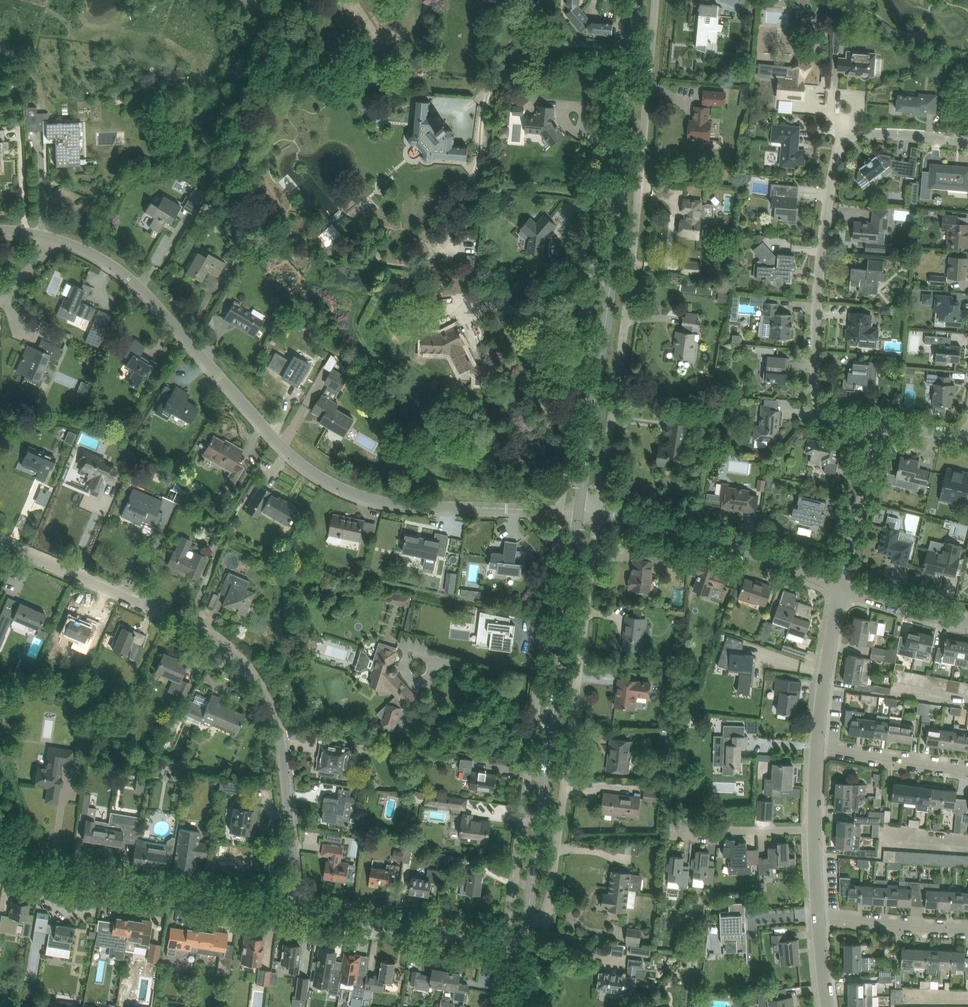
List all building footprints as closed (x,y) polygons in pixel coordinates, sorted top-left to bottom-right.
[(582,16),(577,10),(577,0),(568,0),(567,4),(572,9),(566,13),(581,31),(587,27),(591,32),(599,33),(599,34),(608,35),(608,34),(612,34),(613,24),(600,23),(600,24),(587,22),(582,16)] [(701,4),(699,9),(700,9),(699,16),(698,15),(696,21),(699,22),(698,33),(697,33),(697,42),(696,43),(697,43),(707,44),(707,41),(710,42),(710,43),(712,43),(712,42),(716,42),(717,29),(721,31),(724,25),(718,22),(718,16),(720,16),(723,8),(719,6),(719,5),(715,5),(715,4),(712,4),(708,2),(708,0),(702,0),(701,4)] [(793,29),(800,30),(801,14),(794,13),(793,29)] [(834,44),(848,45),(849,30),(835,25),(834,44)] [(871,76),(874,76),(876,54),(849,52),(848,56),(847,59),(839,58),(838,71),(846,71),(846,74),(861,75),(862,76),(862,77),(863,78),(864,79),(865,79),(866,79),(867,79),(868,79),(869,78),(870,78),(870,77),(871,76)] [(770,68),(770,72),(771,72),(770,77),(780,78),(780,81),(779,81),(779,83),(778,97),(803,100),(805,84),(804,83),(804,76),(805,77),(812,66),(804,61),(799,58),(794,66),(772,64),(771,68),(770,68)] [(929,68),(933,76),(939,73),(935,65),(929,68)] [(164,72),(166,84),(186,82),(184,70),(177,71),(164,72)] [(734,76),(738,82),(745,77),(741,71),(734,76)] [(725,105),(726,93),(705,91),(704,103),(709,104),(725,105)] [(937,95),(928,94),(920,94),(919,97),(898,95),(897,110),(913,111),(912,114),(920,115),(927,115),(927,112),(936,113),(937,95)] [(748,108),(749,98),(741,97),(740,107),(748,108)] [(454,134),(446,126),(439,117),(428,116),(429,101),(417,100),(414,134),(413,134),(412,135),(411,135),(410,136),(409,137),(409,138),(409,139),(409,140),(409,141),(410,142),(411,143),(412,143),(413,144),(417,144),(420,148),(424,152),(423,156),(423,157),(424,158),(424,159),(425,160),(426,160),(427,161),(428,161),(429,161),(430,160),(431,160),(432,159),(433,158),(433,157),(445,158),(467,160),(468,147),(464,147),(463,146),(462,145),(461,145),(459,145),(458,145),(457,146),(456,146),(453,146),(454,134)] [(688,126),(687,132),(689,133),(689,138),(710,139),(711,122),(708,122),(709,104),(704,103),(703,107),(696,107),(695,115),(694,121),(690,120),(690,125),(688,126)] [(26,107),(27,131),(38,131),(37,113),(37,106),(26,107)] [(524,115),(525,107),(514,106),(513,114),(524,115)] [(543,133),(552,143),(550,144),(550,145),(563,135),(558,128),(558,127),(557,126),(556,126),(553,122),(550,122),(551,118),(553,119),(554,107),(538,106),(537,116),(527,115),(525,132),(543,133)] [(751,121),(761,122),(762,111),(751,110),(751,121)] [(80,159),(79,122),(46,123),(47,138),(55,137),(56,159),(80,159)] [(798,150),(799,139),(800,127),(774,125),(772,141),(783,142),(781,166),(797,167),(797,164),(804,165),(806,151),(798,150)] [(1,153),(3,153),(3,149),(8,149),(8,140),(5,140),(4,129),(0,129),(0,167),(1,166),(1,153)] [(890,166),(891,159),(891,156),(881,154),(878,156),(877,155),(872,159),(870,157),(865,161),(866,163),(860,168),(861,170),(859,171),(857,181),(858,181),(861,186),(869,180),(870,181),(876,176),(878,177),(879,178),(881,177),(882,176),(882,174),(882,173),(882,172),(890,166)] [(910,158),(909,162),(891,159),(890,166),(897,175),(908,177),(914,178),(917,159),(910,158)] [(922,198),(931,199),(932,187),(967,190),(967,168),(960,167),(960,168),(953,168),(953,167),(932,165),(932,173),(924,172),(922,198)] [(776,206),(775,219),(788,220),(787,223),(794,223),(794,221),(798,221),(799,212),(797,211),(798,198),(797,198),(798,186),(772,184),(771,196),(773,196),(772,205),(776,206)] [(196,187),(188,200),(199,206),(206,193),(196,187)] [(151,202),(145,212),(154,217),(149,227),(159,232),(167,219),(172,222),(181,206),(164,196),(158,206),(151,202)] [(682,220),(680,234),(688,235),(688,237),(698,238),(700,238),(700,237),(701,226),(701,220),(701,215),(704,215),(704,218),(715,217),(714,204),(710,204),(710,203),(706,204),(703,205),(703,210),(702,210),(703,201),(695,201),(685,199),(683,212),(687,213),(686,220),(682,220)] [(920,218),(928,218),(929,209),(921,209),(920,218)] [(887,229),(888,211),(874,210),(873,224),(855,222),(854,239),(869,241),(869,242),(867,242),(866,250),(890,252),(889,252),(890,244),(876,243),(876,241),(878,241),(879,229),(887,229)] [(555,225),(548,218),(544,215),(537,223),(531,217),(521,228),(530,237),(528,252),(543,254),(544,246),(545,246),(545,244),(544,244),(545,237),(555,225)] [(967,247),(967,225),(958,224),(958,217),(944,215),(943,229),(949,230),(948,245),(967,247)] [(214,228),(220,234),(224,229),(218,223),(214,228)] [(795,264),(794,264),(795,256),(778,254),(778,256),(775,256),(763,242),(753,250),(763,261),(763,266),(758,265),(757,278),(763,279),(767,280),(767,279),(773,280),(773,281),(774,282),(774,284),(775,285),(777,285),(778,286),(780,286),(781,285),(782,285),(783,284),(784,283),(784,282),(784,281),(791,281),(792,270),(794,270),(795,270),(796,270),(797,269),(797,268),(797,267),(797,266),(796,265),(795,264)] [(218,276),(226,263),(207,252),(205,256),(198,252),(186,272),(201,281),(207,270),(218,276)] [(467,255),(466,267),(475,268),(476,255),(467,255)] [(966,269),(967,269),(967,262),(967,258),(950,257),(949,278),(965,279),(966,269)] [(852,268),(850,286),(851,286),(860,286),(860,291),(871,292),(878,286),(878,279),(883,280),(885,261),(884,261),(884,262),(879,262),(869,261),(868,261),(868,269),(852,268)] [(701,275),(702,262),(694,262),(693,274),(701,275)] [(946,284),(946,277),(931,276),(931,283),(946,284)] [(64,297),(57,314),(68,319),(72,311),(91,319),(96,308),(85,303),(92,286),(84,283),(82,288),(75,285),(69,299),(64,297)] [(720,292),(718,302),(727,303),(729,294),(720,292)] [(737,320),(739,296),(734,295),(731,320),(737,320)] [(932,303),(932,295),(924,295),(924,303),(932,303)] [(770,303),(771,297),(752,296),(751,305),(761,306),(760,310),(764,310),(762,336),(780,338),(781,340),(787,340),(788,339),(791,339),(793,315),(783,314),(783,312),(778,312),(779,303),(770,303)] [(963,326),(964,310),(959,310),(959,303),(953,302),(953,297),(937,296),(935,319),(947,320),(947,325),(963,326)] [(254,336),(263,321),(239,307),(241,304),(234,300),(224,318),(233,323),(234,321),(252,332),(251,334),(254,336)] [(880,306),(879,313),(890,314),(891,307),(880,306)] [(851,313),(850,322),(850,330),(847,330),(846,340),(860,341),(860,338),(879,339),(880,329),(871,328),(872,315),(851,313)] [(698,328),(700,320),(684,317),(683,325),(684,326),(683,332),(677,331),(675,346),(677,347),(675,357),(695,360),(697,341),(695,341),(696,334),(695,333),(696,328),(698,328)] [(93,322),(85,341),(98,347),(106,328),(93,322)] [(457,327),(443,334),(423,333),(423,351),(451,352),(461,372),(472,366),(470,361),(472,360),(470,358),(469,358),(461,344),(465,342),(457,327)] [(937,351),(936,364),(946,364),(947,361),(960,362),(961,346),(947,345),(948,337),(926,335),(925,344),(939,345),(939,351),(937,351)] [(17,372),(38,381),(47,359),(56,362),(62,348),(42,339),(43,340),(40,345),(39,344),(39,345),(40,345),(39,349),(28,344),(22,357),(23,357),(17,372)] [(148,374),(150,375),(155,368),(153,367),(154,365),(149,362),(149,361),(149,360),(148,359),(147,359),(140,355),(146,345),(134,339),(131,344),(132,344),(126,355),(125,355),(124,355),(130,358),(126,365),(134,370),(128,382),(131,384),(131,385),(133,386),(134,386),(137,388),(142,379),(143,379),(145,376),(147,377),(148,374)] [(276,352),(267,367),(282,375),(281,377),(297,386),(297,385),(310,364),(294,355),(291,361),(276,352)] [(778,384),(786,385),(787,373),(785,373),(786,367),(788,367),(788,358),(768,356),(767,371),(764,371),(764,380),(778,381),(778,384)] [(878,362),(854,360),(853,372),(849,372),(848,378),(844,378),(843,390),(855,391),(855,386),(856,386),(857,383),(864,384),(864,382),(876,383),(878,362)] [(324,383),(328,386),(339,391),(340,392),(349,377),(333,368),(324,383)] [(487,383),(487,369),(477,369),(477,383),(487,383)] [(928,376),(928,384),(935,385),(934,404),(935,404),(934,411),(945,412),(946,405),(951,405),(952,392),(955,393),(955,386),(950,385),(950,377),(928,376)] [(91,384),(82,380),(77,391),(87,395),(91,384)] [(176,386),(167,402),(163,400),(155,413),(166,419),(171,410),(188,420),(188,421),(189,422),(198,407),(182,398),(186,392),(176,386)] [(354,419),(337,409),(339,405),(334,402),(323,395),(313,412),(323,418),(321,422),(328,426),(337,432),(344,436),(354,419)] [(778,430),(778,429),(777,429),(778,424),(779,424),(780,411),(770,410),(770,406),(762,406),(761,426),(756,426),(755,439),(776,441),(777,430),(778,430)] [(679,468),(681,458),(686,425),(683,425),(673,423),(669,448),(660,446),(658,461),(664,462),(664,465),(679,468)] [(77,433),(69,430),(64,441),(72,445),(77,433)] [(227,479),(234,483),(243,467),(235,463),(242,450),(231,443),(230,446),(213,436),(211,440),(211,439),(209,442),(210,442),(203,454),(207,456),(208,454),(219,461),(218,463),(230,470),(232,471),(227,479)] [(809,439),(806,452),(812,454),(810,462),(821,465),(822,460),(827,461),(826,466),(824,472),(831,473),(828,484),(829,482),(833,483),(833,485),(836,475),(838,464),(835,463),(840,444),(827,441),(826,443),(809,439)] [(43,481),(51,464),(52,465),(55,457),(29,446),(22,465),(23,464),(38,471),(35,477),(43,481)] [(116,469),(110,466),(111,464),(103,460),(103,458),(85,450),(81,458),(86,460),(81,471),(89,475),(87,480),(90,481),(89,485),(100,490),(106,477),(111,479),(116,469)] [(897,474),(895,484),(912,488),(912,489),(919,491),(920,484),(926,485),(929,471),(918,468),(919,460),(913,459),(901,456),(897,474)] [(135,476),(142,460),(134,457),(127,473),(135,476)] [(965,506),(967,499),(967,500),(967,472),(947,467),(940,500),(965,506)] [(772,490),(774,479),(768,478),(766,488),(772,490)] [(758,479),(757,490),(764,491),(766,480),(758,479)] [(750,490),(730,487),(730,484),(723,483),(721,496),(708,494),(706,502),(723,505),(723,507),(733,508),(733,507),(738,508),(738,510),(756,513),(758,496),(749,495),(750,490)] [(46,506),(52,490),(42,485),(35,502),(46,506)] [(260,485),(249,503),(261,510),(262,509),(286,524),(290,517),(291,517),(293,514),(292,513),(296,507),(279,496),(277,498),(271,494),(272,493),(260,485)] [(140,523),(143,516),(146,518),(148,512),(156,516),(162,500),(133,488),(122,515),(122,516),(123,514),(140,522),(140,523)] [(827,502),(800,495),(798,503),(800,503),(798,508),(796,508),(793,518),(801,520),(800,522),(803,523),(806,524),(809,525),(811,525),(814,526),(814,523),(822,525),(825,515),(822,514),(823,509),(825,510),(827,502)] [(364,521),(353,519),(348,517),(335,515),(331,534),(343,537),(360,540),(364,521)] [(897,540),(899,530),(901,524),(901,521),(899,519),(888,516),(885,527),(879,552),(894,555),(892,562),(906,565),(912,544),(897,540)] [(434,540),(406,534),(404,540),(405,541),(405,542),(403,552),(426,557),(424,567),(434,570),(436,559),(437,559),(438,552),(444,553),(443,556),(444,556),(448,535),(436,532),(434,540)] [(175,553),(174,552),(168,564),(187,572),(186,574),(197,579),(206,557),(195,552),(192,560),(184,556),(191,540),(182,537),(175,553)] [(523,554),(517,553),(518,542),(506,541),(504,553),(493,552),(492,561),(491,560),(490,567),(497,568),(497,572),(521,575),(523,554)] [(929,550),(923,571),(925,571),(925,573),(933,575),(933,573),(935,574),(935,571),(937,571),(936,574),(937,574),(941,575),(940,575),(941,575),(942,573),(943,573),(942,574),(943,574),(955,577),(956,573),(960,557),(959,557),(962,546),(949,543),(945,542),(945,544),(942,553),(929,550)] [(629,579),(629,584),(630,585),(629,588),(631,588),(631,590),(649,592),(650,582),(653,562),(658,563),(662,549),(644,544),(640,560),(635,560),(633,575),(631,575),(630,578),(629,579)] [(696,559),(691,573),(699,576),(695,590),(701,592),(702,589),(709,592),(712,583),(723,587),(727,575),(721,573),(721,575),(712,572),(714,567),(706,564),(706,563),(696,559)] [(254,592),(246,589),(250,581),(228,571),(219,593),(226,596),(222,605),(230,608),(232,605),(239,608),(238,611),(245,614),(254,592)] [(746,578),(740,595),(754,600),(754,601),(766,606),(772,586),(762,582),(761,583),(746,578)] [(447,581),(446,591),(455,592),(456,583),(447,581)] [(461,595),(481,597),(482,591),(462,589),(461,595)] [(774,620),(790,625),(798,603),(795,602),(798,595),(784,590),(774,620)] [(394,604),(394,603),(408,605),(410,597),(391,594),(390,597),(389,597),(388,603),(394,604)] [(0,617),(0,646),(5,636),(4,635),(12,617),(14,618),(13,619),(39,630),(46,614),(20,603),(20,604),(18,603),(19,602),(8,597),(0,617)] [(798,602),(798,603),(790,625),(788,632),(805,638),(812,620),(809,619),(813,607),(798,602)] [(481,613),(479,629),(488,630),(486,647),(512,650),(513,642),(514,643),(514,641),(513,641),(514,636),(510,635),(512,625),(515,625),(510,624),(511,617),(481,611),(481,613)] [(647,629),(648,619),(627,617),(626,633),(627,634),(625,648),(642,650),(645,628),(647,629)] [(876,634),(879,621),(855,617),(853,630),(868,632),(876,634)] [(75,637),(74,643),(73,647),(84,652),(88,643),(84,641),(87,634),(91,636),(96,625),(90,622),(88,626),(79,622),(79,623),(75,621),(76,621),(70,618),(64,633),(75,637)] [(120,624),(116,633),(115,636),(118,638),(113,650),(125,655),(130,642),(132,642),(130,658),(138,661),(144,646),(143,646),(143,647),(141,646),(146,635),(134,630),(133,633),(123,628),(124,626),(120,625),(120,624)] [(867,640),(868,632),(853,630),(851,643),(873,647),(874,647),(875,641),(867,640)] [(898,651),(897,653),(915,658),(915,657),(921,633),(909,630),(907,637),(900,635),(900,637),(898,651)] [(763,632),(761,638),(767,640),(769,634),(763,632)] [(929,659),(934,636),(921,633),(915,657),(922,659),(923,657),(929,659)] [(727,635),(718,665),(729,668),(729,670),(730,668),(740,670),(740,678),(742,679),(742,685),(749,686),(751,687),(754,655),(742,654),(744,641),(727,635)] [(307,636),(303,649),(313,652),(314,649),(309,647),(311,642),(316,643),(317,639),(307,636)] [(956,657),(959,641),(946,639),(946,641),(945,641),(945,643),(946,643),(942,662),(954,665),(956,657)] [(967,665),(967,643),(959,641),(956,657),(954,665),(967,667),(967,665)] [(406,705),(416,697),(395,674),(396,674),(396,673),(397,672),(397,671),(397,670),(397,669),(397,668),(396,668),(396,667),(395,666),(394,665),(393,665),(392,665),(397,648),(380,642),(371,670),(374,671),(372,677),(374,677),(371,685),(381,688),(384,681),(393,691),(406,705)] [(808,653),(784,645),(781,652),(805,660),(808,653)] [(886,649),(885,655),(897,657),(897,653),(898,651),(886,649)] [(164,654),(156,671),(179,681),(185,668),(186,668),(187,666),(186,666),(187,664),(164,654)] [(870,672),(872,660),(872,659),(848,655),(846,668),(870,672)] [(896,663),(897,657),(885,655),(884,661),(896,663)] [(38,666),(36,675),(49,677),(50,668),(38,666)] [(868,684),(870,672),(862,671),(846,668),(844,681),(868,685),(868,684)] [(899,682),(901,670),(895,669),(893,680),(893,681),(899,682)] [(905,683),(907,672),(901,670),(899,682),(905,683)] [(911,684),(913,673),(907,672),(905,683),(911,684)] [(916,686),(919,674),(913,673),(911,684),(916,686)] [(923,687),(925,675),(919,674),(916,686),(923,687)] [(777,685),(776,691),(780,691),(782,692),(780,700),(781,700),(780,710),(779,710),(779,711),(795,714),(796,702),(799,702),(799,701),(798,701),(798,696),(800,697),(802,681),(778,677),(777,685)] [(616,706),(634,708),(636,695),(649,697),(651,683),(619,679),(616,706)] [(190,684),(183,681),(177,694),(185,697),(190,684)] [(964,695),(966,683),(960,682),(958,694),(964,695)] [(879,686),(874,685),(873,691),(891,694),(892,688),(880,686),(879,686)] [(201,720),(212,725),(214,720),(235,729),(235,730),(237,731),(245,714),(231,708),(231,709),(228,707),(230,702),(212,694),(209,700),(196,695),(193,701),(191,701),(184,718),(199,724),(201,720)] [(400,710),(391,701),(389,703),(388,704),(382,726),(394,730),(400,710)] [(852,710),(845,709),(843,725),(850,726),(849,734),(862,735),(864,718),(851,716),(852,710)] [(1,713),(4,723),(13,721),(10,711),(1,713)] [(887,739),(889,722),(890,716),(877,715),(876,720),(874,737),(887,739)] [(874,737),(876,720),(864,718),(862,735),(874,737)] [(747,720),(747,731),(758,732),(759,720),(747,720)] [(899,741),(901,723),(889,722),(887,739),(899,741)] [(922,722),(920,734),(927,735),(926,744),(939,746),(941,729),(930,728),(931,723),(922,722)] [(914,725),(901,723),(899,741),(912,742),(914,725)] [(966,733),(967,728),(959,727),(960,724),(955,723),(954,731),(953,731),(951,748),(964,750),(966,733)] [(724,724),(723,765),(741,766),(742,747),(748,747),(749,736),(745,736),(745,725),(724,724)] [(951,748),(953,731),(941,729),(939,746),(951,748)] [(359,737),(353,743),(360,749),(365,744),(359,737)] [(631,748),(632,741),(612,739),(608,770),(625,772),(628,748),(631,748)] [(319,761),(317,769),(322,770),(321,774),(337,777),(338,773),(348,774),(351,748),(321,744),(320,755),(319,755),(318,755),(317,760),(318,761),(319,761)] [(73,750),(55,747),(49,746),(46,767),(38,766),(37,771),(35,770),(33,779),(36,780),(35,784),(48,786),(46,801),(57,802),(60,785),(61,785),(62,779),(61,779),(62,771),(60,771),(61,761),(71,763),(73,750)] [(474,760),(461,758),(460,769),(464,770),(463,778),(472,780),(470,789),(478,790),(478,788),(494,790),(496,775),(487,773),(487,772),(480,771),(480,772),(472,771),(474,760)] [(158,776),(160,766),(153,764),(151,775),(158,776)] [(775,764),(773,779),(767,779),(766,792),(780,793),(780,787),(792,787),(794,765),(775,764)] [(175,768),(174,779),(180,780),(182,769),(175,768)] [(146,776),(137,774),(135,790),(144,791),(146,776)] [(221,779),(219,791),(241,794),(242,782),(221,779)] [(853,783),(837,782),(836,795),(860,796),(865,797),(865,796),(864,796),(864,793),(866,793),(866,792),(864,792),(865,785),(866,785),(866,784),(855,783),(855,784),(853,784),(853,783)] [(646,783),(645,791),(644,799),(659,800),(661,785),(646,783)] [(905,801),(907,784),(894,783),(892,800),(905,801)] [(917,803),(919,786),(907,784),(905,801),(917,803)] [(930,805),(932,785),(926,784),(925,785),(925,787),(919,786),(917,803),(916,809),(929,811),(929,805),(930,805)] [(942,806),(944,789),(940,789),(940,787),(939,786),(932,785),(930,805),(942,806)] [(324,809),(323,820),(325,820),(330,821),(329,826),(348,829),(350,817),(344,816),(346,804),(351,805),(351,806),(351,805),(355,805),(356,797),(351,796),(352,790),(340,788),(339,799),(325,796),(323,808),(324,809)] [(958,791),(944,789),(942,806),(955,808),(958,791)] [(84,792),(81,812),(87,813),(83,839),(105,843),(109,822),(94,820),(96,808),(88,806),(91,793),(84,792)] [(640,798),(605,793),(603,802),(605,803),(604,813),(638,817),(640,798)] [(836,795),(835,809),(859,810),(860,796),(836,795)] [(430,796),(429,803),(467,808),(467,800),(430,796)] [(758,818),(772,819),(773,802),(759,801),(758,818)] [(233,816),(230,831),(233,831),(233,833),(240,834),(240,832),(249,834),(252,818),(255,818),(257,805),(241,803),(240,809),(234,808),(234,810),(232,810),(231,816),(233,816)] [(881,818),(880,821),(890,822),(891,810),(885,810),(885,812),(881,812),(881,818)] [(472,815),(465,814),(464,819),(463,819),(461,835),(479,837),(478,842),(487,843),(490,822),(481,821),(481,822),(472,821),(472,815)] [(838,821),(837,834),(861,836),(862,822),(880,824),(880,821),(881,818),(869,817),(855,816),(854,822),(838,821)] [(109,822),(105,843),(120,845),(119,847),(124,848),(126,836),(135,838),(137,838),(140,820),(139,820),(124,818),(124,820),(110,818),(109,822)] [(207,858),(210,843),(198,841),(199,832),(180,828),(173,872),(192,875),(195,856),(207,858)] [(329,833),(327,840),(341,842),(342,835),(329,833)] [(837,834),(837,848),(845,848),(845,854),(860,855),(860,849),(861,836),(837,834)] [(165,861),(171,862),(175,838),(172,838),(167,841),(167,844),(137,839),(132,865),(158,869),(158,870),(163,871),(163,870),(164,870),(165,861)] [(747,842),(739,842),(735,843),(736,840),(726,839),(723,855),(731,857),(732,872),(752,871),(752,872),(753,872),(753,864),(759,864),(759,857),(758,855),(758,849),(747,850),(747,842)] [(620,841),(619,852),(632,854),(639,855),(640,844),(634,843),(620,841)] [(788,842),(778,843),(778,844),(772,844),(772,843),(771,843),(771,847),(769,847),(769,856),(759,857),(759,863),(759,864),(760,875),(764,875),(765,880),(774,880),(773,868),(780,867),(780,865),(785,865),(786,870),(796,870),(795,857),(789,858),(788,842)] [(341,857),(343,848),(325,845),(323,854),(331,856),(330,862),(327,862),(327,866),(325,867),(324,872),(325,873),(325,877),(346,881),(348,863),(340,862),(341,857)] [(403,862),(405,851),(395,849),(393,858),(398,859),(398,861),(403,862)] [(405,850),(405,851),(403,862),(410,863),(412,851),(405,850)] [(705,879),(704,882),(714,883),(714,876),(715,866),(709,866),(710,852),(697,851),(696,859),(693,858),(692,868),(696,869),(695,878),(705,879)] [(670,872),(669,880),(668,888),(679,889),(679,888),(688,889),(690,869),(683,869),(684,857),(672,856),(671,862),(668,862),(667,872),(670,872)] [(454,869),(453,881),(462,882),(460,893),(459,893),(459,894),(468,895),(468,894),(467,894),(467,892),(481,894),(483,875),(470,873),(470,871),(471,871),(471,870),(465,870),(467,858),(454,857),(453,869),(454,869)] [(398,874),(400,866),(387,864),(386,869),(372,867),(369,885),(378,887),(379,882),(388,884),(390,873),(398,874)] [(432,882),(440,883),(441,877),(442,870),(428,868),(427,879),(412,876),(410,893),(430,896),(432,882)] [(626,912),(629,890),(639,891),(641,876),(631,875),(631,874),(624,873),(613,871),(610,887),(609,894),(604,893),(602,907),(608,908),(608,909),(618,911),(626,912)] [(886,904),(887,887),(887,880),(875,879),(874,885),(875,885),(873,903),(886,904)] [(851,882),(840,881),(840,894),(841,894),(848,895),(848,901),(861,902),(862,885),(851,884),(851,882)] [(912,894),(919,895),(920,889),(920,882),(908,881),(907,888),(900,888),(899,905),(911,906),(912,894)] [(938,908),(940,889),(940,883),(920,882),(920,889),(919,895),(926,895),(925,907),(938,908)] [(875,885),(874,885),(874,886),(862,885),(861,902),(873,903),(875,885)] [(899,905),(900,888),(887,887),(886,904),(899,905)] [(951,908),(952,890),(940,889),(938,908),(951,908)] [(963,909),(965,891),(952,890),(951,908),(963,909)] [(2,915),(0,927),(16,930),(18,918),(25,919),(25,923),(32,924),(34,914),(27,913),(28,903),(26,903),(25,901),(22,901),(20,902),(13,901),(13,902),(12,901),(11,905),(10,911),(9,916),(2,915)] [(747,952),(747,931),(743,931),(743,926),(743,922),(745,921),(745,922),(746,922),(746,913),(745,913),(744,904),(745,904),(745,902),(744,902),(729,903),(730,911),(720,911),(722,943),(735,942),(736,952),(740,952),(740,953),(744,953),(744,952),(747,952)] [(37,911),(32,940),(33,940),(34,936),(44,938),(45,931),(49,932),(47,946),(53,947),(53,946),(70,949),(73,933),(75,934),(76,928),(74,928),(74,927),(51,923),(47,923),(49,913),(37,911)] [(684,914),(676,913),(675,922),(683,923),(684,914)] [(665,930),(666,916),(658,916),(657,929),(665,930)] [(126,940),(129,919),(128,919),(128,918),(122,917),(122,918),(116,917),(115,922),(113,922),(112,931),(98,929),(95,944),(112,947),(112,948),(125,950),(126,940)] [(142,921),(129,919),(126,940),(135,942),(135,945),(150,947),(151,943),(148,943),(152,921),(142,919),(142,921)] [(197,953),(200,930),(198,930),(199,929),(193,928),(192,929),(187,928),(187,929),(170,927),(167,947),(168,947),(167,955),(176,956),(179,956),(183,956),(186,954),(189,953),(189,951),(197,953)] [(628,928),(627,941),(628,941),(627,945),(639,947),(641,930),(628,928)] [(232,957),(224,955),(227,933),(218,931),(218,933),(200,930),(197,953),(197,952),(220,955),(218,973),(229,974),(232,957)] [(782,964),(785,964),(800,962),(798,939),(786,940),(785,933),(773,934),(774,950),(781,949),(782,964)] [(245,937),(243,952),(241,963),(261,966),(263,947),(262,947),(263,939),(245,937)] [(160,944),(151,943),(150,947),(148,960),(158,962),(160,944)] [(284,944),(283,957),(282,957),(281,963),(290,964),(289,972),(299,973),(301,959),(300,959),(300,954),(299,954),(300,946),(293,945),(291,943),(288,943),(287,944),(284,944)] [(845,943),(845,957),(862,957),(862,950),(869,950),(869,944),(845,943)] [(914,966),(915,949),(902,948),(901,965),(914,966)] [(927,966),(928,950),(915,949),(914,966),(927,966)] [(339,988),(340,982),(343,969),(333,968),(336,953),(321,950),(319,962),(318,970),(315,985),(330,988),(329,993),(338,995),(339,988)] [(940,967),(941,950),(928,950),(927,966),(927,972),(929,972),(930,974),(935,974),(937,972),(939,973),(940,967)] [(952,968),(953,951),(941,950),(940,967),(952,968)] [(966,958),(966,952),(953,951),(952,968),(952,972),(956,973),(957,968),(964,969),(964,970),(967,970),(967,958),(966,958)] [(365,989),(367,975),(366,975),(368,967),(359,965),(361,956),(355,955),(354,956),(345,954),(343,969),(340,982),(355,985),(352,1005),(363,1006),(363,1005),(363,1004),(364,998),(365,989)] [(869,957),(862,957),(845,957),(845,970),(860,970),(869,970),(869,969),(869,957)] [(367,975),(365,989),(373,991),(385,992),(387,981),(393,982),(393,980),(395,980),(395,975),(394,974),(396,962),(390,961),(389,960),(386,960),(385,961),(383,960),(382,965),(381,965),(381,967),(382,967),(381,977),(367,975)] [(597,984),(598,984),(597,989),(634,994),(637,978),(635,978),(636,969),(642,970),(643,962),(629,960),(628,968),(629,969),(628,977),(617,975),(617,973),(612,973),(611,975),(599,973),(599,978),(598,978),(597,984)] [(269,985),(271,970),(259,969),(257,983),(269,985)] [(412,982),(412,984),(418,985),(417,989),(428,990),(429,984),(444,987),(447,971),(433,969),(432,977),(420,974),(420,972),(414,971),(412,982)] [(469,984),(459,983),(460,974),(456,973),(456,971),(450,970),(449,972),(447,971),(444,987),(455,989),(453,998),(466,1001),(469,984)] [(310,978),(299,976),(296,996),(294,995),(293,1003),(294,1006),(304,1006),(305,1005),(306,1005),(306,998),(307,999),(310,978)] [(849,982),(849,995),(873,995),(873,982),(849,982)] [(758,999),(774,997),(773,989),(757,991),(758,999)] [(873,995),(849,995),(849,1006),(873,1006),(873,995)] [(793,997),(769,1000),(770,1006),(795,1006),(793,997)]
